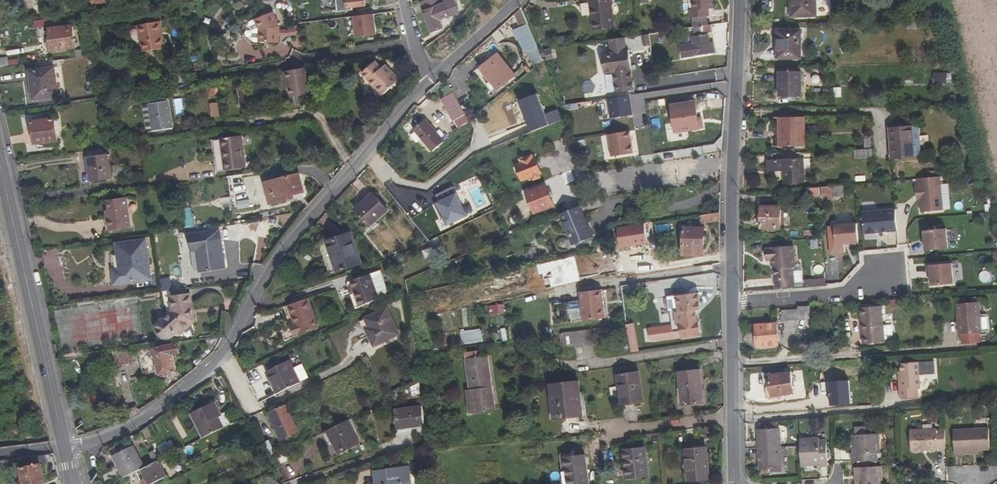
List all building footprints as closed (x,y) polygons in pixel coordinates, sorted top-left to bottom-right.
[(366,0),(347,0),(348,8),(366,6),(366,0)] [(431,33),(443,28),(440,20),(459,13),(453,0),(444,4),(441,5),(439,0),(426,0),(421,2),(431,33)] [(587,2),(589,1),(594,31),(615,28),(611,0),(587,0),(587,2)] [(713,0),(692,0),(693,9),(693,12),(690,12),(690,18),(693,18),(706,17),(709,17),(708,9),(713,9),(713,0)] [(817,17),(816,0),(794,0),(794,17),(817,17)] [(44,15),(54,14),(52,2),(42,4),(44,15)] [(500,37),(527,22),(521,8),(496,31),(500,37)] [(246,36),(252,42),(279,43),(279,36),(279,31),(279,27),(273,12),(248,23),(244,29),(246,36)] [(354,16),(357,37),(377,35),(374,14),(354,16)] [(693,18),(693,27),(707,26),(706,17),(693,18)] [(908,22),(908,29),(923,29),(923,21),(908,22)] [(145,24),(138,26),(143,52),(166,48),(163,36),(161,36),(158,22),(155,23),(145,24)] [(514,31),(526,52),(538,47),(528,24),(514,31)] [(694,35),(713,32),(712,25),(707,26),(693,28),(694,35)] [(53,52),(76,48),(73,26),(49,29),(53,52)] [(294,29),(295,32),(279,31),(279,36),(297,36),(300,44),(302,44),(296,28),(294,29)] [(780,31),(780,58),(801,58),(801,31),(780,31)] [(642,36),(646,62),(653,61),(649,35),(642,36)] [(693,44),(681,46),(683,58),(711,53),(715,52),(714,42),(710,42),(708,35),(692,37),(693,44)] [(609,40),(611,53),(602,54),(605,74),(615,73),(618,94),(633,92),(630,70),(632,70),(629,51),(627,51),(625,38),(609,40)] [(91,48),(84,49),(84,50),(85,57),(92,56),(91,48)] [(75,51),(76,58),(85,57),(84,50),(75,51)] [(481,68),(498,90),(515,76),(498,54),(481,68)] [(0,58),(0,68),(9,67),(7,57),(0,58)] [(375,62),(362,74),(383,96),(399,81),(385,65),(382,69),(375,62)] [(29,71),(33,100),(58,97),(54,67),(29,71)] [(306,68),(284,72),(286,81),(289,81),(292,98),(311,94),(306,68)] [(801,72),(780,73),(780,96),(801,97),(801,72)] [(934,72),(933,83),(947,84),(947,72),(934,72)] [(249,103),(247,87),(238,88),(240,104),(249,103)] [(247,87),(249,103),(255,102),(253,87),(247,87)] [(465,115),(453,93),(441,100),(446,108),(448,107),(455,121),(465,115)] [(172,129),(168,101),(167,96),(160,97),(160,102),(152,104),(149,104),(153,131),(172,129)] [(608,100),(611,119),(633,115),(630,97),(608,100)] [(181,98),(173,100),(176,117),(184,116),(181,98)] [(218,102),(210,103),(211,117),(219,117),(218,102)] [(676,133),(703,129),(701,118),(698,119),(696,102),(671,106),(676,133)] [(144,105),(148,132),(153,131),(149,104),(144,105)] [(448,107),(446,108),(453,122),(455,121),(448,107)] [(803,117),(780,118),(780,138),(782,138),(782,147),(804,147),(803,117)] [(52,142),(57,141),(55,126),(54,119),(54,118),(31,122),(35,145),(44,143),(52,142)] [(908,127),(908,119),(893,120),(894,128),(908,127)] [(426,120),(414,129),(433,152),(444,142),(426,120)] [(914,145),(912,127),(908,127),(894,128),(890,129),(892,159),(918,157),(917,145),(914,145)] [(922,157),(920,127),(912,127),(914,145),(917,145),(918,157),(922,157)] [(612,157),(634,154),(630,131),(608,135),(612,157)] [(221,139),(225,171),(246,168),(242,136),(221,139)] [(873,157),(872,149),(871,149),(865,150),(854,150),(855,152),(855,158),(873,157)] [(802,158),(801,153),(770,155),(770,160),(768,160),(769,172),(784,171),(785,184),(805,182),(803,158),(802,158)] [(108,154),(87,157),(91,182),(112,179),(108,154)] [(541,178),(540,174),(542,174),(535,158),(533,159),(532,156),(524,159),(524,157),(518,159),(520,164),(516,166),(522,181),(533,177),(534,180),(541,178)] [(122,175),(121,164),(113,166),(114,176),(122,175)] [(228,176),(230,195),(243,193),(241,175),(228,176)] [(303,193),(299,175),(289,177),(265,183),(270,204),(295,198),(294,195),(303,193)] [(940,177),(918,179),(919,186),(916,187),(917,196),(920,196),(920,200),(921,212),(943,210),(940,177)] [(833,186),(834,197),(844,196),(843,185),(833,186)] [(527,194),(535,214),(554,206),(546,186),(527,194)] [(833,186),(821,187),(822,196),(822,200),(834,200),(834,197),(833,186)] [(467,216),(456,193),(438,202),(449,224),(467,216)] [(374,194),(355,210),(370,227),(375,223),(388,211),(374,194)] [(107,218),(109,230),(131,227),(127,197),(108,200),(109,210),(110,217),(107,218)] [(249,198),(233,200),(234,209),(250,207),(249,198)] [(560,214),(574,246),(592,238),(579,206),(560,214)] [(761,206),(761,229),(781,229),(781,206),(761,206)] [(896,210),(862,213),(864,234),(898,231),(896,210)] [(720,221),(720,213),(701,216),(702,224),(720,221)] [(633,226),(634,234),(652,231),(651,223),(633,226)] [(857,224),(835,226),(836,243),(845,242),(851,242),(851,244),(859,243),(857,224)] [(704,251),(704,228),(683,228),(683,255),(701,256),(701,251),(704,251)] [(948,229),(926,231),(927,251),(950,249),(948,229)] [(217,231),(189,235),(192,251),(197,250),(200,272),(225,268),(221,239),(218,239),(217,231)] [(320,245),(330,274),(360,263),(350,234),(320,245)] [(811,248),(819,247),(819,239),(810,240),(811,248)] [(151,276),(146,240),(117,244),(120,270),(114,271),(115,284),(135,282),(135,278),(151,276)] [(536,247),(527,250),(530,259),(539,256),(536,247)] [(772,249),(765,249),(766,261),(771,260),(773,260),(774,265),(776,289),(795,287),(794,268),(795,268),(795,265),(794,247),(772,248),(772,249)] [(195,273),(200,272),(197,250),(192,251),(195,273)] [(952,263),(927,266),(927,273),(931,273),(931,276),(932,286),(953,284),(952,263)] [(802,267),(800,265),(795,265),(795,268),(794,268),(795,287),(804,286),(802,267)] [(379,299),(370,274),(351,281),(354,288),(349,289),(356,309),(379,299)] [(160,279),(162,290),(172,288),(170,278),(160,279)] [(191,294),(190,288),(162,292),(162,297),(171,296),(191,294)] [(580,293),(584,321),(606,318),(602,290),(580,293)] [(700,304),(699,293),(668,297),(669,299),(664,300),(665,308),(670,308),(672,326),(653,328),(655,341),(682,337),(682,338),(701,336),(700,335),(700,334),(701,334),(699,322),(698,322),(696,310),(699,310),(698,304),(700,304)] [(194,322),(191,294),(171,296),(174,313),(167,319),(163,320),(161,321),(160,322),(159,324),(158,325),(158,326),(158,328),(158,331),(159,333),(161,335),(162,336),(164,338),(165,338),(167,338),(168,338),(169,338),(171,337),(172,337),(173,336),(177,332),(179,335),(194,322)] [(308,298),(289,305),(295,323),(292,325),(296,337),(318,329),(308,298)] [(957,304),(959,334),(982,333),(979,302),(957,304)] [(490,315),(499,314),(498,304),(489,305),(490,315)] [(798,307),(798,309),(782,310),(783,320),(812,318),(811,306),(798,307)] [(885,343),(882,307),(861,308),(863,344),(885,343)] [(368,333),(374,346),(399,334),(387,308),(365,319),(370,328),(371,331),(368,333)] [(571,315),(572,322),(582,321),(581,314),(571,315)] [(632,352),(640,351),(634,323),(627,325),(632,352)] [(757,339),(757,348),(779,346),(777,323),(756,325),(756,332),(752,333),(753,339),(757,339)] [(462,344),(483,342),(481,329),(461,331),(462,344)] [(593,346),(591,329),(562,334),(565,347),(574,345),(575,348),(584,347),(593,346)] [(177,344),(154,348),(139,352),(143,372),(158,369),(160,374),(176,371),(173,355),(179,353),(177,344)] [(113,352),(117,367),(133,362),(130,349),(113,352)] [(465,353),(470,390),(467,390),(470,414),(495,410),(488,357),(478,358),(477,352),(465,353)] [(290,361),(267,373),(278,394),(301,383),(290,361)] [(921,387),(928,386),(926,362),(919,363),(921,387)] [(902,389),(899,389),(900,399),(919,397),(918,388),(921,387),(919,363),(901,364),(901,372),(902,389)] [(679,372),(682,405),(704,403),(700,370),(679,372)] [(620,406),(644,402),(639,372),(617,375),(619,387),(617,387),(620,406)] [(769,375),(772,397),(795,394),(791,372),(769,375)] [(849,380),(829,381),(831,405),(850,403),(849,380)] [(550,385),(554,419),(583,416),(579,381),(550,385)] [(215,402),(191,414),(203,438),(224,427),(219,417),(222,416),(215,402)] [(269,413),(281,440),(298,432),(286,406),(269,413)] [(396,410),(398,429),(425,426),(423,406),(396,410)] [(359,443),(347,421),(329,430),(335,443),(334,443),(339,453),(359,443)] [(760,430),(758,430),(759,448),(780,447),(780,428),(778,429),(777,422),(766,423),(767,429),(760,430)] [(32,423),(22,424),(23,436),(33,436),(32,423)] [(878,461),(878,454),(880,454),(879,434),(866,435),(866,427),(856,428),(856,435),(852,435),(853,455),(851,455),(852,462),(878,461)] [(937,429),(910,431),(911,451),(938,450),(938,449),(946,449),(945,430),(937,431),(937,429)] [(970,454),(970,451),(979,450),(990,450),(989,429),(953,431),(955,455),(970,454)] [(820,465),(820,468),(828,467),(827,441),(820,441),(820,439),(800,440),(802,466),(820,465)] [(172,441),(158,445),(161,454),(175,450),(172,441)] [(270,458),(276,455),(269,441),(263,444),(270,458)] [(114,456),(125,478),(144,468),(133,446),(114,456)] [(759,448),(760,470),(781,469),(780,447),(759,448)] [(626,478),(649,476),(646,448),(623,451),(626,478)] [(707,448),(698,449),(699,453),(686,454),(688,481),(709,479),(707,448)] [(216,457),(219,463),(227,458),(224,453),(216,457)] [(569,483),(589,483),(585,456),(565,459),(566,463),(569,483)] [(34,457),(19,459),(24,483),(44,480),(41,464),(35,465),(34,457)] [(8,469),(7,460),(0,461),(0,470),(8,469)] [(149,483),(153,483),(167,477),(159,461),(142,470),(149,483)] [(856,483),(883,483),(882,466),(855,468),(856,483)] [(409,467),(374,471),(375,483),(408,483),(407,482),(411,481),(409,467)]
